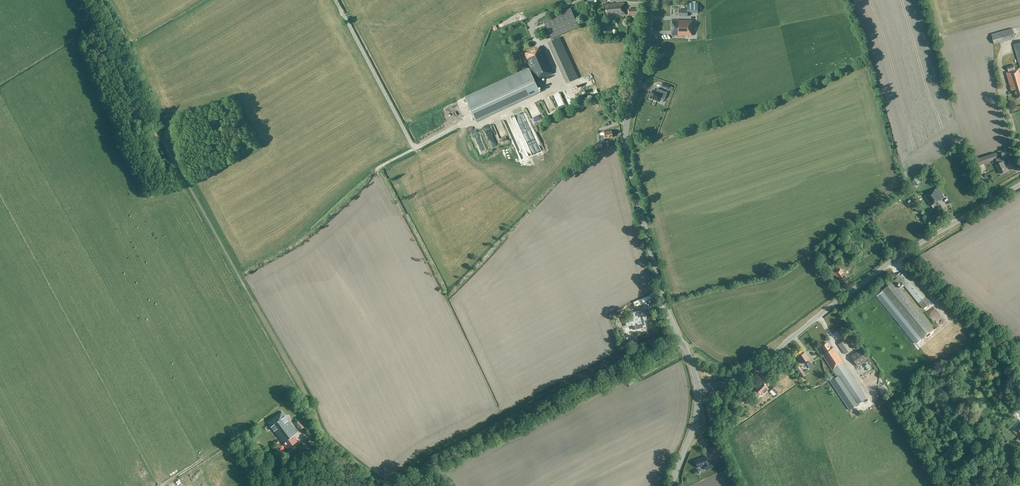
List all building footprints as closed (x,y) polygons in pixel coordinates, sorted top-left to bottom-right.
[(625,7),(625,2),(605,4),(606,15),(614,15),(614,16),(626,14),(626,10),(624,10),(624,7),(625,7)] [(679,10),(679,16),(687,16),(687,13),(693,13),(697,13),(697,3),(694,3),(687,3),(687,10),(679,10)] [(570,8),(543,20),(551,38),(578,27),(570,8)] [(628,8),(628,15),(633,15),(633,17),(639,17),(638,8),(634,8),(628,8)] [(671,35),(692,36),(692,20),(672,20),(671,35)] [(1012,29),(991,34),(994,44),(1015,38),(1012,29)] [(559,38),(548,43),(566,83),(578,78),(559,38)] [(525,54),(531,68),(466,98),(477,121),(539,92),(535,82),(537,81),(553,73),(541,46),(525,54)] [(1011,91),(1015,90),(1015,92),(1017,98),(1019,97),(1019,68),(1016,69),(1015,69),(1013,65),(1011,66),(1007,67),(1009,72),(1006,73),(1011,89),(1011,91)] [(667,92),(657,89),(655,93),(652,92),(649,98),(659,101),(661,98),(664,99),(667,92)] [(544,103),(549,113),(554,110),(549,101),(544,103)] [(503,119),(508,133),(528,126),(523,113),(515,116),(519,126),(513,128),(509,117),(503,119)] [(488,144),(496,140),(490,125),(482,129),(488,144)] [(604,135),(598,135),(599,141),(605,140),(605,138),(613,137),(612,131),(604,132),(604,135)] [(999,159),(1000,163),(996,165),(999,174),(1007,171),(1002,160),(1006,158),(1003,152),(999,154),(1001,159),(999,159)] [(977,166),(986,163),(984,157),(975,160),(977,166)] [(935,208),(934,208),(937,213),(938,213),(941,217),(945,215),(943,211),(944,210),(940,204),(938,202),(943,198),(937,188),(924,195),(931,206),(933,205),(935,208)] [(840,268),(834,272),(840,281),(839,281),(842,285),(849,280),(846,277),(846,276),(840,268)] [(901,281),(923,309),(931,302),(905,271),(902,274),(900,272),(896,276),(898,278),(882,290),(922,339),(934,330),(897,284),(901,281)] [(931,307),(925,313),(932,319),(938,314),(931,307)] [(642,310),(629,314),(630,318),(635,317),(636,323),(639,322),(640,328),(646,326),(645,321),(647,320),(646,316),(643,317),(642,310)] [(845,339),(838,344),(845,354),(851,349),(845,339)] [(820,346),(825,353),(822,355),(836,377),(856,405),(867,398),(833,348),(830,349),(826,343),(820,346)] [(862,348),(850,356),(857,366),(868,359),(862,348)] [(800,351),(795,354),(802,364),(807,360),(800,351)] [(799,366),(795,369),(801,378),(805,375),(799,366)] [(836,377),(830,381),(849,410),(856,405),(836,377)] [(756,390),(754,392),(758,396),(760,394),(761,392),(763,394),(768,389),(766,387),(762,383),(756,390)] [(775,386),(771,390),(776,395),(780,391),(775,386)] [(268,422),(284,444),(286,447),(287,449),(297,441),(293,436),(297,433),(282,412),(268,422)] [(293,422),(300,431),(305,427),(299,418),(293,422)] [(708,448),(710,453),(711,453),(711,455),(718,453),(721,452),(720,449),(718,444),(715,445),(708,448)] [(706,456),(695,460),(697,468),(703,466),(705,470),(714,467),(712,461),(708,462),(706,456)] [(281,485),(284,485),(289,483),(281,468),(274,472),(281,485)]
